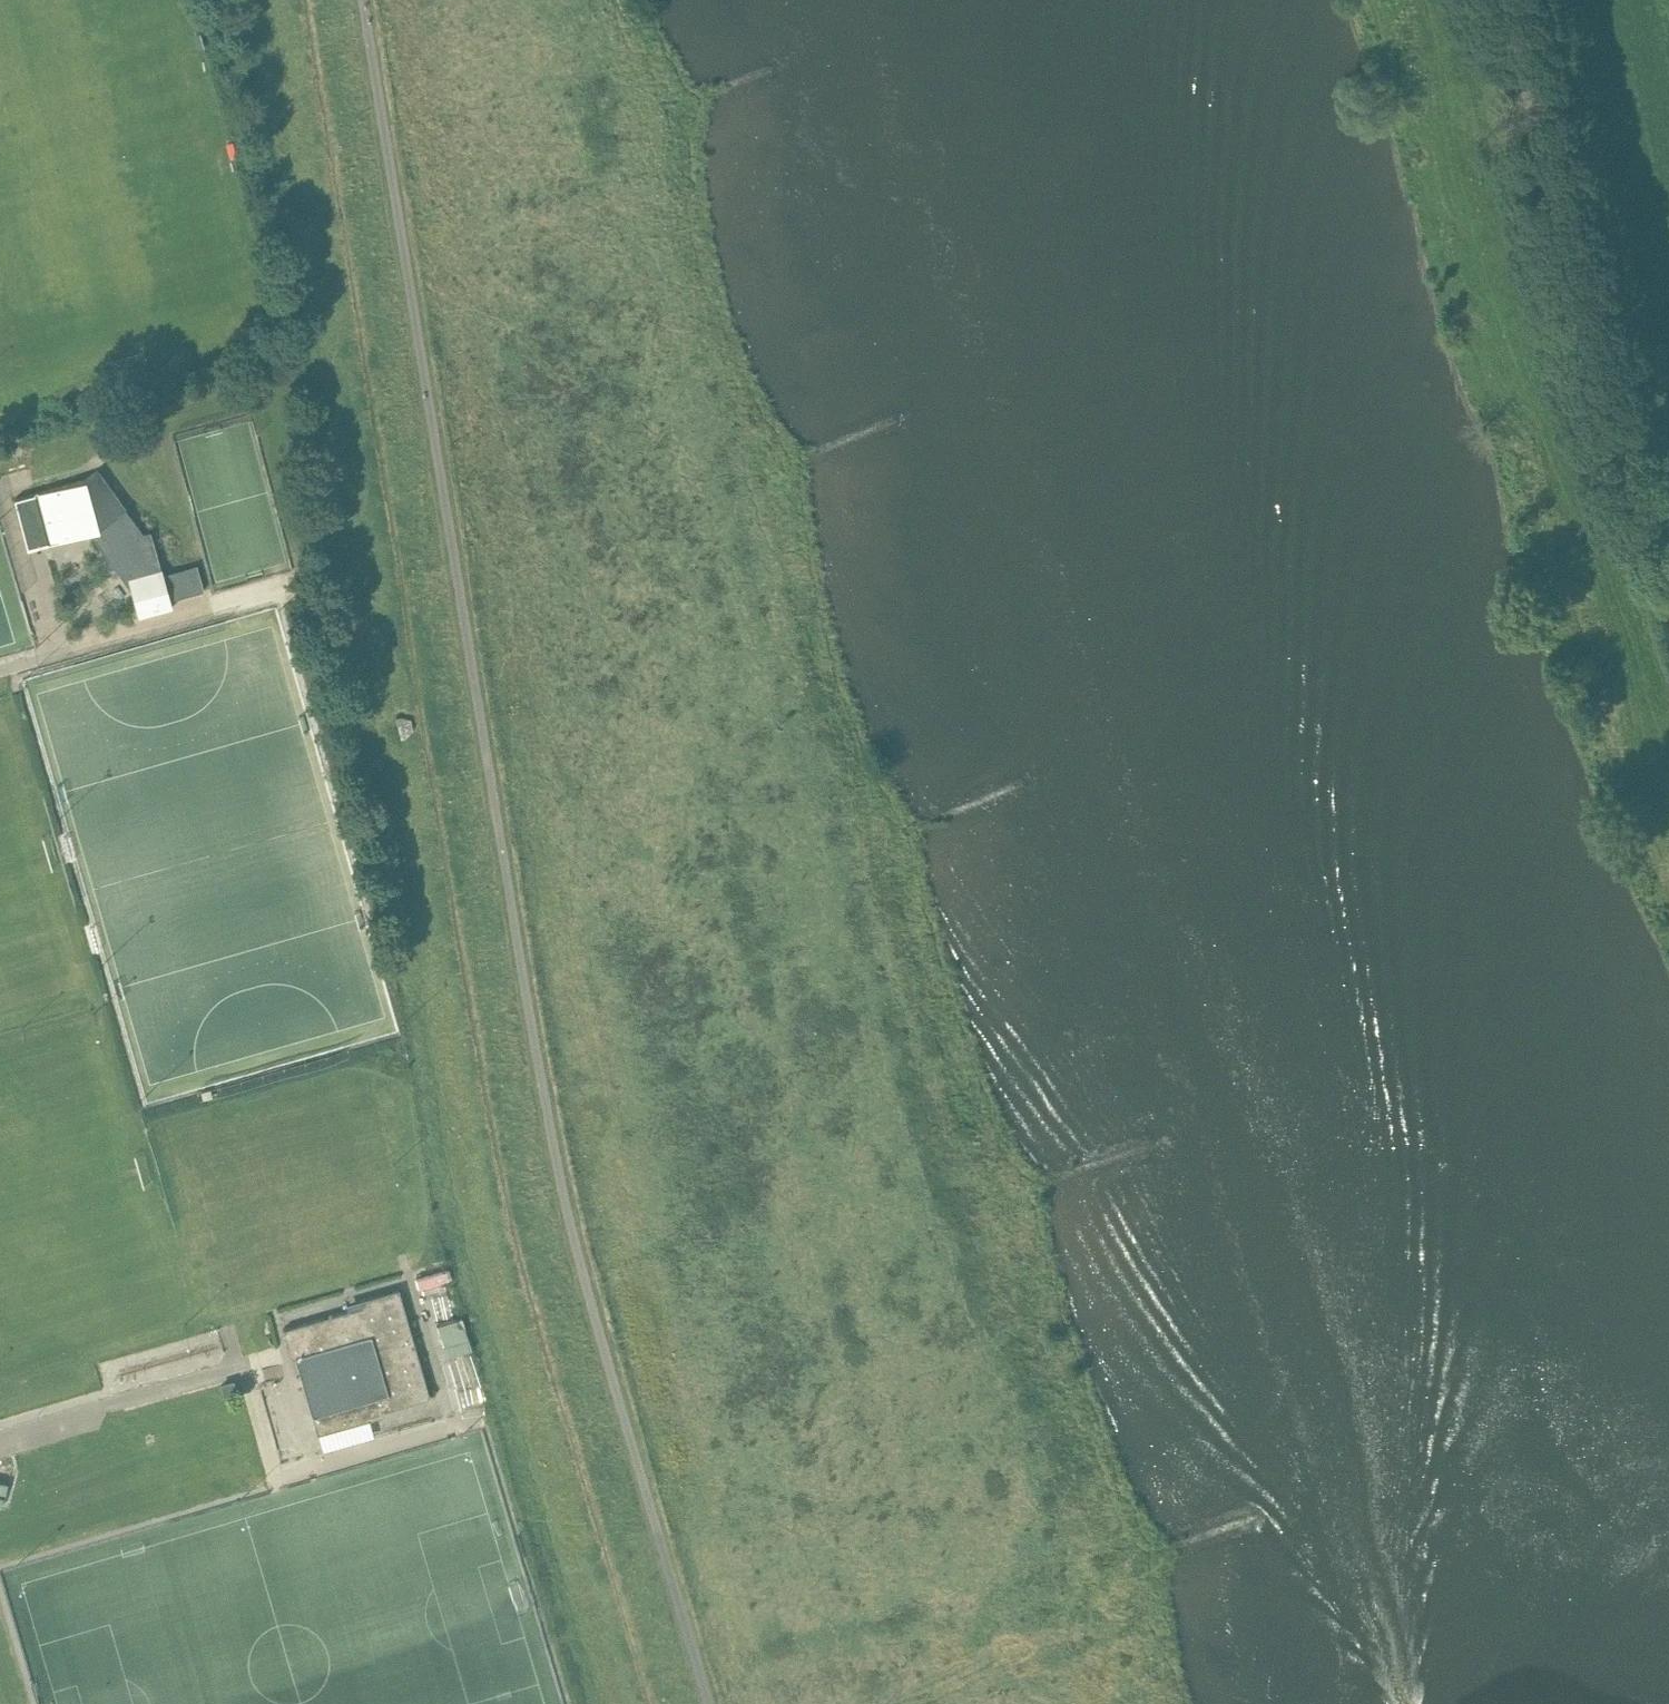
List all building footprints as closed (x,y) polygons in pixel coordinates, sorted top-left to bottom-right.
[(86,478),(15,497),(28,546),(44,542),(50,540),(66,536),(72,534),(72,536),(91,531),(107,553),(122,549),(131,581),(132,587),(133,588),(133,589),(139,614),(172,605),(170,600),(170,599),(204,589),(197,564),(163,573),(161,567),(160,567),(151,529),(143,531),(121,501),(102,474),(98,469),(86,478)] [(47,555),(24,561),(33,598),(57,592),(47,555)] [(402,717),(396,718),(400,739),(406,738),(413,731),(411,720),(402,717)] [(443,1263),(412,1271),(414,1278),(445,1270),(443,1263)] [(384,1406),(385,1408),(430,1395),(399,1288),(360,1299),(363,1308),(350,1312),(349,1309),(284,1328),(292,1356),(301,1354),(317,1412),(312,1413),(318,1432),(371,1417),(369,1411),(384,1406)] [(446,1354),(470,1347),(462,1315),(437,1322),(446,1354)] [(234,1378),(221,1382),(223,1391),(236,1388),(234,1378)]
